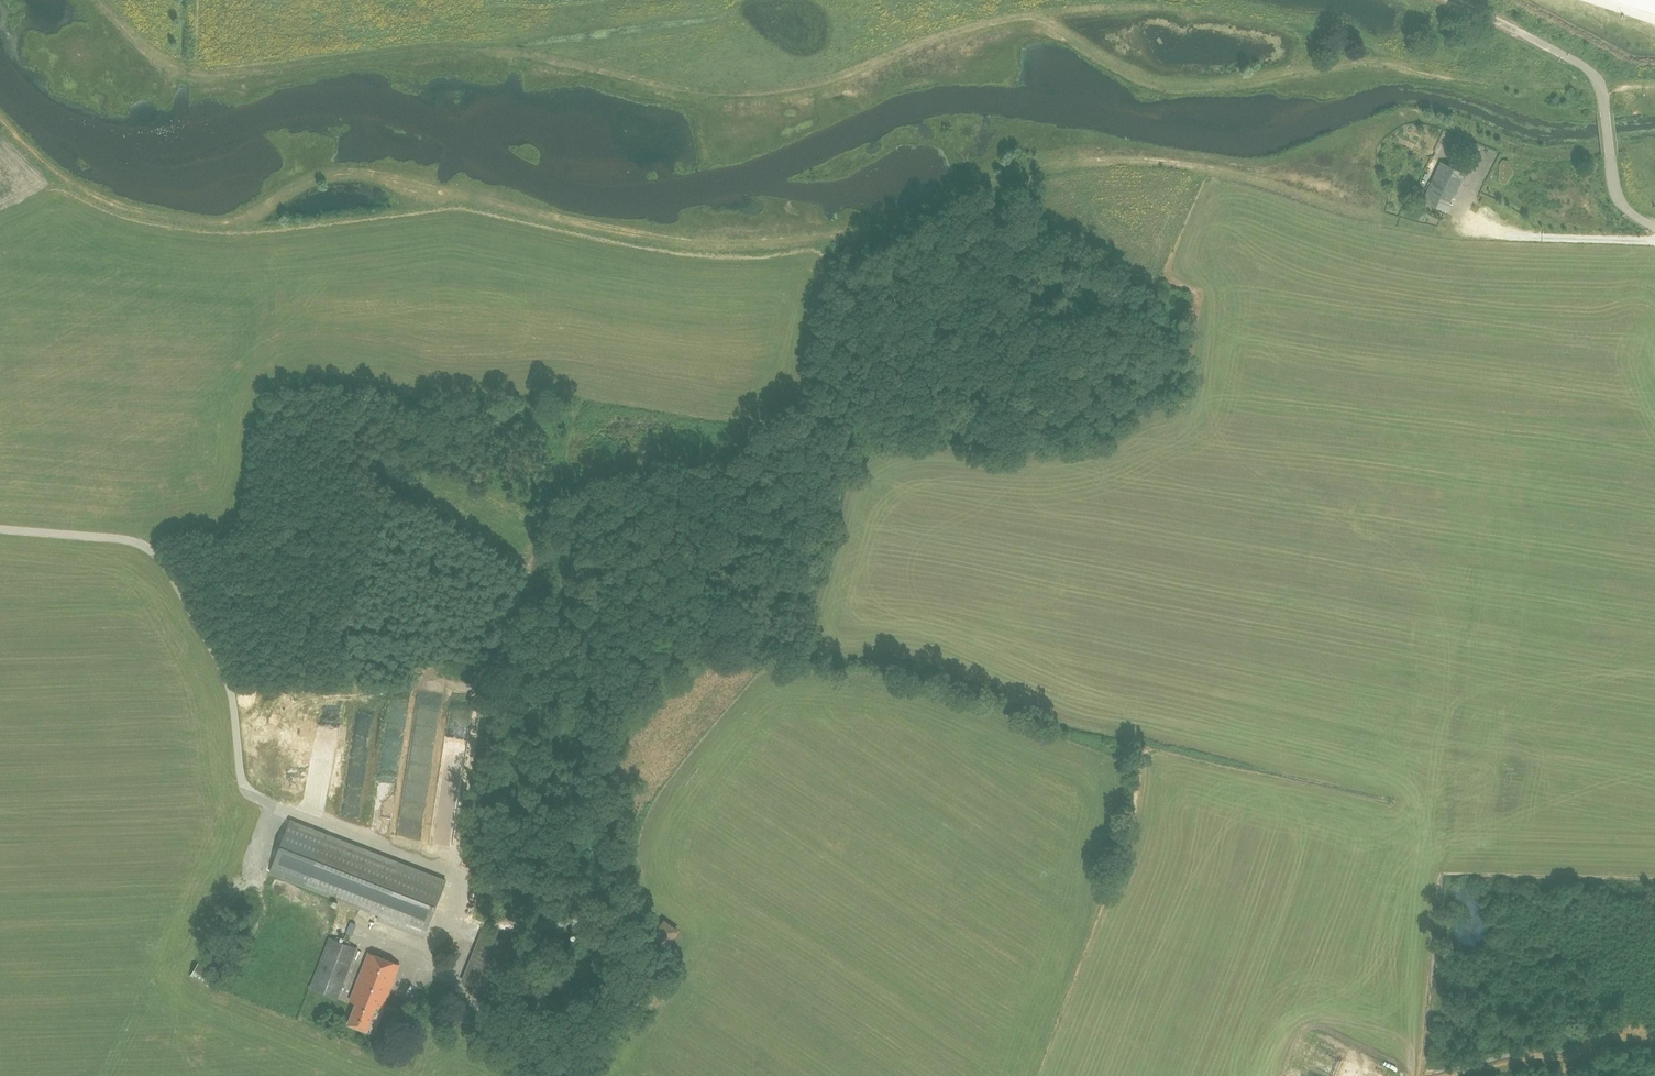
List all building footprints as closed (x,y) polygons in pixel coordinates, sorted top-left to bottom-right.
[(1654,12),(1654,0),(1619,0),(1654,12)] [(1501,165),(1500,178),(1502,181),(1505,182),(1510,175),(1512,172),(1507,161),(1503,161),(1501,165)] [(1441,162),(1424,200),(1449,212),(1466,173),(1441,162)] [(412,741),(416,722),(397,719),(394,738),(412,741)] [(271,872),(307,886),(379,914),(377,919),(424,937),(446,880),(291,820),(271,872)] [(463,981),(494,993),(514,944),(483,932),(463,981)] [(359,948),(329,936),(310,988),(338,1000),(359,948)] [(350,1001),(356,1003),(349,1023),(367,1030),(377,1005),(383,1008),(400,964),(369,952),(350,1001)] [(220,976),(200,963),(192,976),(213,988),(220,976)] [(569,995),(575,983),(561,976),(554,988),(569,995)]
